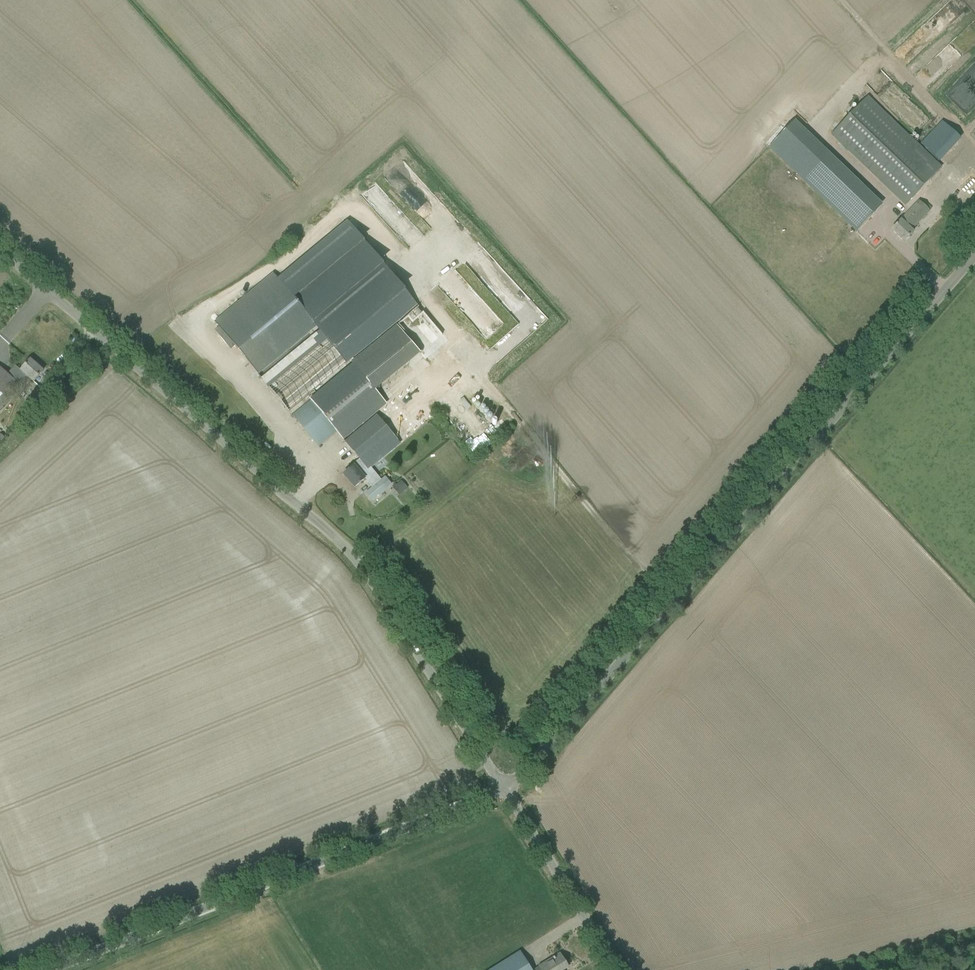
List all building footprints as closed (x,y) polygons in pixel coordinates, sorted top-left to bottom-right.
[(832,134),(906,205),(940,169),(866,98),(832,134)] [(921,145),(938,161),(960,139),(942,122),(921,145)] [(813,152),(795,171),(857,231),(875,212),(813,152)] [(891,230),(904,242),(913,232),(911,230),(929,211),(919,201),(891,230)] [(274,274),(215,323),(219,327),(219,328),(219,329),(219,330),(219,331),(219,332),(219,333),(219,334),(219,335),(220,335),(220,336),(220,337),(221,337),(221,338),(224,342),(225,343),(226,343),(226,344),(227,344),(227,345),(228,345),(229,345),(229,346),(230,346),(231,346),(232,346),(233,346),(234,347),(235,347),(258,375),(317,326),(314,322),(384,265),(349,222),(279,280),(274,274)] [(327,338),(268,387),(288,411),(313,390),(317,395),(291,417),(292,419),(294,417),(318,447),(337,432),(342,439),(385,403),(354,364),(324,389),(320,384),(417,305),(384,265),(314,322),(317,326),(327,338)] [(20,386),(28,377),(33,382),(36,379),(43,371),(30,360),(21,371),(15,366),(7,375),(0,368),(0,409),(20,386)] [(39,387),(28,399),(35,405),(45,393),(39,387)] [(354,488),(365,479),(368,476),(371,479),(376,474),(370,467),(399,444),(375,415),(343,440),(359,459),(352,465),(353,466),(343,475),(354,488)] [(467,429),(459,436),(475,452),(482,445),(467,429)] [(367,482),(371,487),(380,479),(376,474),(371,479),(367,482)] [(372,500),(390,484),(385,478),(366,493),(372,500)] [(402,481),(393,489),(399,496),(408,488),(402,481)] [(444,658),(451,670),(458,666),(451,654),(444,658)] [(520,952),(491,969),(532,969),(520,952)] [(568,968),(560,954),(539,967),(540,968),(536,969),(564,969),(568,968)]
